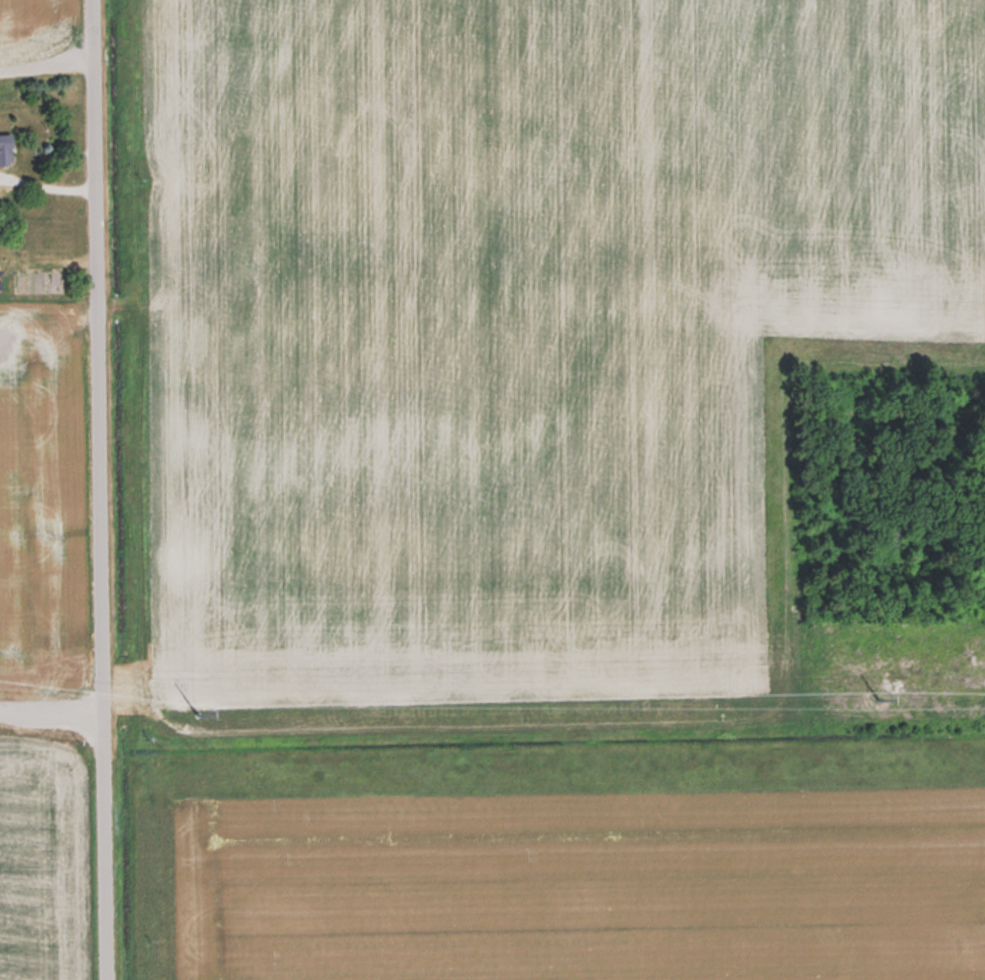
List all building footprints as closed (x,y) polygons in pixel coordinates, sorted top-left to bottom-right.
[(0,134),(0,162),(16,162),(16,134),(0,134)]
